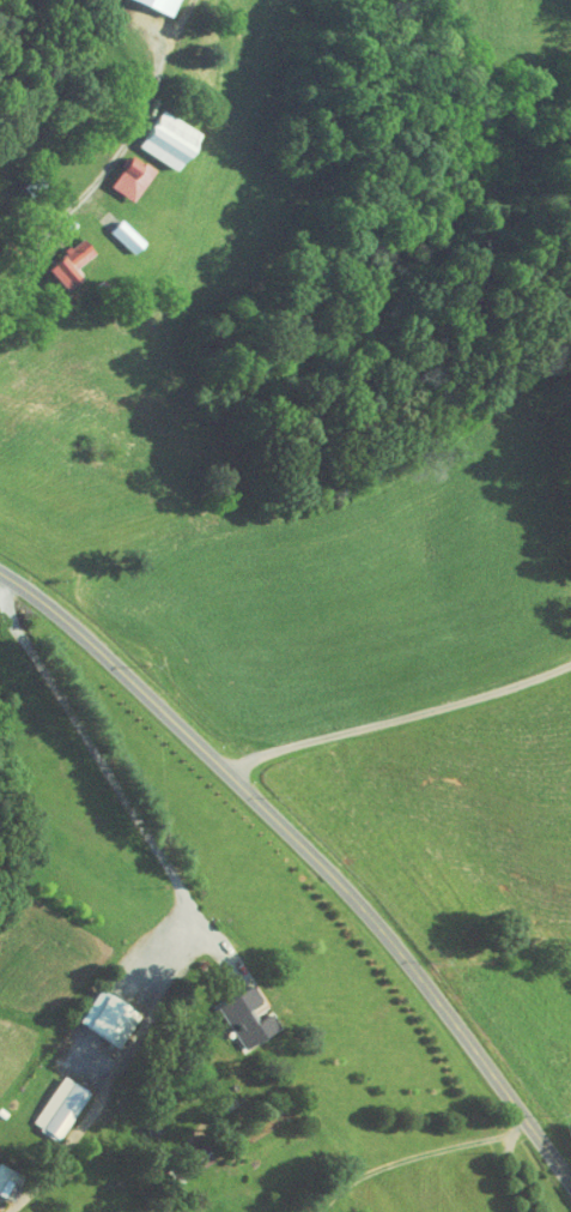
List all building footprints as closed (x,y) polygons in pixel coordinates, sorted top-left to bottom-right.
[(163,0),(135,0),(158,10),(163,0)] [(188,128),(148,103),(124,141),(164,166),(188,128)] [(141,164),(118,148),(96,180),(119,196),(141,164)] [(95,226),(119,248),(131,236),(107,213),(95,226)] [(33,263),(53,285),(70,269),(64,263),(82,246),(68,231),(33,263)] [(203,1001),(231,1042),(267,1018),(257,1005),(246,1012),(242,1006),(253,998),(239,977),(203,1001)] [(107,1039),(126,1004),(84,981),(65,1015),(107,1039)] [(48,1134),(75,1083),(46,1068),(19,1119),(48,1134)] [(12,1167),(0,1162),(0,1194),(12,1167)]
